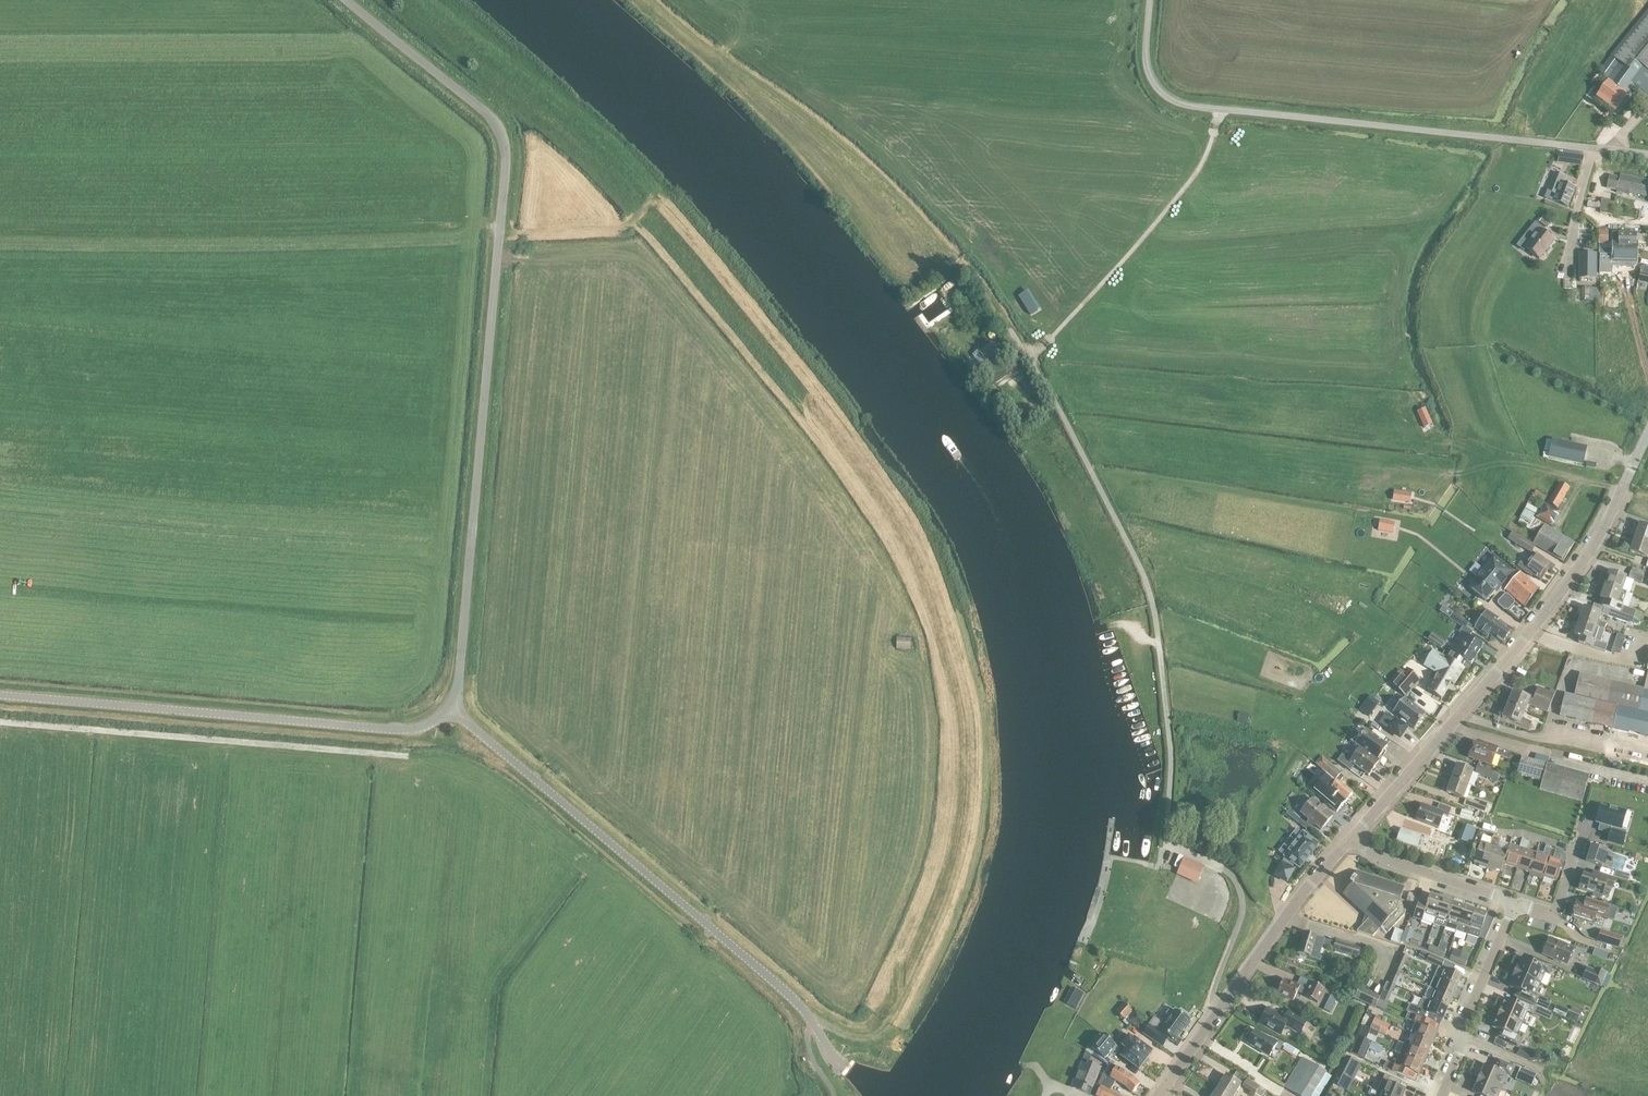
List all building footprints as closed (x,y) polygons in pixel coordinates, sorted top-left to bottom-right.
[(1610,78),(1609,79),(1610,80),(1597,98),(1615,112),(1628,96),(1635,86),(1647,95),(1647,13),(1613,56),(1621,63),(1610,78)] [(1619,63),(1611,57),(1600,73),(1607,79),(1619,63)] [(1560,153),(1560,154),(1559,162),(1582,165),(1584,157),(1572,155),(1560,153)] [(1568,208),(1576,189),(1561,184),(1564,177),(1555,174),(1545,198),(1568,208)] [(1629,177),(1625,179),(1617,177),(1613,196),(1638,202),(1643,180),(1629,177)] [(1601,199),(1600,213),(1615,215),(1616,203),(1610,202),(1610,200),(1601,199)] [(1544,216),(1543,218),(1540,222),(1548,228),(1553,223),(1544,216)] [(1599,230),(1599,245),(1608,245),(1609,231),(1599,230)] [(1526,248),(1540,259),(1554,242),(1540,231),(1526,248)] [(1625,233),(1613,233),(1612,253),(1630,253),(1638,253),(1639,244),(1636,244),(1636,234),(1625,233)] [(1605,255),(1599,255),(1599,262),(1612,262),(1612,263),(1638,264),(1638,253),(1630,253),(1612,253),(1612,256),(1605,255)] [(1580,254),(1579,279),(1595,279),(1596,255),(1580,254)] [(1639,281),(1647,283),(1647,275),(1640,274),(1639,281)] [(1586,302),(1600,302),(1600,289),(1586,289),(1586,302)] [(979,351),(986,361),(998,351),(992,342),(979,351)] [(1000,394),(990,401),(998,412),(1008,405),(1000,394)] [(1432,425),(1425,409),(1417,412),(1424,428),(1432,425)] [(1552,439),(1548,457),(1583,465),(1587,447),(1552,439)] [(1548,503),(1558,509),(1570,488),(1561,483),(1548,503)] [(1395,491),(1393,499),(1410,502),(1411,493),(1395,491)] [(1526,504),(1530,506),(1533,502),(1535,498),(1541,502),(1542,500),(1544,501),(1546,497),(1544,496),(1536,491),(1532,497),(1531,496),(1526,504)] [(1544,525),(1533,518),(1527,528),(1539,535),(1544,525)] [(1394,524),(1380,521),(1379,530),(1393,532),(1394,524)] [(1533,545),(1536,546),(1564,563),(1575,543),(1544,525),(1539,535),(1533,545)] [(1635,538),(1647,543),(1647,528),(1640,525),(1635,538)] [(1532,553),(1536,546),(1512,532),(1508,539),(1532,553)] [(1635,538),(1630,552),(1647,558),(1647,555),(1647,543),(1635,538)] [(1533,576),(1541,581),(1548,571),(1551,573),(1555,568),(1536,554),(1527,566),(1522,562),(1518,567),(1532,577),(1533,576)] [(1471,590),(1489,603),(1497,593),(1499,594),(1516,572),(1495,555),(1478,577),(1480,578),(1471,590)] [(1606,577),(1603,584),(1622,591),(1627,578),(1610,572),(1608,577),(1606,577)] [(1644,576),(1631,572),(1629,579),(1642,583),(1644,576)] [(1521,573),(1507,590),(1526,607),(1539,590),(1521,573)] [(1627,593),(1622,591),(1603,584),(1600,593),(1602,594),(1601,599),(1605,600),(1603,607),(1605,608),(1619,613),(1633,617),(1636,611),(1622,606),(1627,593)] [(1498,604),(1505,610),(1508,610),(1515,604),(1515,601),(1508,594),(1505,594),(1498,601),(1498,604)] [(1449,618),(1462,627),(1463,627),(1472,633),(1474,630),(1471,628),(1471,627),(1468,624),(1469,623),(1445,608),(1441,613),(1449,618)] [(1580,615),(1578,621),(1599,628),(1601,623),(1599,622),(1601,614),(1584,608),(1581,616),(1580,615)] [(1633,617),(1619,613),(1605,608),(1603,615),(1617,619),(1626,622),(1632,623),(1633,617)] [(1489,634),(1497,622),(1499,619),(1487,611),(1475,628),(1487,637),(1489,634)] [(1309,624),(1320,628),(1325,627),(1327,622),(1324,617),(1313,613),(1307,614),(1305,620),(1309,624)] [(1597,634),(1599,628),(1578,621),(1576,627),(1578,627),(1575,635),(1580,637),(1578,643),(1605,651),(1607,646),(1595,642),(1597,634)] [(1497,622),(1489,634),(1502,643),(1511,632),(1497,622)] [(1452,647),(1445,657),(1445,658),(1462,667),(1466,661),(1472,664),(1483,646),(1469,638),(1472,633),(1463,627),(1460,632),(1462,633),(1453,647),(1452,647)] [(897,639),(897,650),(911,650),(911,639),(897,639)] [(1435,673),(1435,674),(1437,675),(1428,691),(1441,699),(1451,683),(1453,685),(1463,668),(1462,667),(1445,658),(1445,657),(1433,650),(1423,666),(1435,673)] [(1407,669),(1403,673),(1400,676),(1393,685),(1405,696),(1419,680),(1407,669)] [(1644,690),(1580,674),(1574,697),(1565,695),(1560,716),(1647,737),(1647,674),(1644,690)] [(1514,691),(1508,704),(1525,711),(1528,704),(1548,712),(1555,694),(1539,688),(1535,697),(1531,695),(1530,698),(1514,691)] [(1380,703),(1371,695),(1360,709),(1369,716),(1380,703)] [(1406,723),(1414,729),(1416,727),(1423,718),(1425,715),(1404,698),(1393,712),(1402,719),(1406,723)] [(1525,711),(1508,704),(1503,717),(1530,729),(1533,723),(1522,718),(1525,711)] [(1406,723),(1402,719),(1400,723),(1396,721),(1386,714),(1379,723),(1390,730),(1390,731),(1399,738),(1406,728),(1404,726),(1406,723)] [(1248,724),(1249,718),(1239,715),(1237,722),(1248,724)] [(1355,744),(1356,744),(1377,760),(1377,759),(1387,746),(1365,729),(1355,744)] [(1490,757),(1494,758),(1495,754),(1506,758),(1509,752),(1498,748),(1490,745),(1489,748),(1474,743),(1469,758),(1488,764),(1490,757)] [(1351,770),(1355,765),(1369,776),(1379,761),(1377,759),(1377,760),(1356,744),(1355,744),(1350,758),(1343,754),(1338,761),(1351,770)] [(1522,757),(1517,774),(1543,781),(1547,764),(1522,757)] [(1547,764),(1543,781),(1541,789),(1583,800),(1590,775),(1547,764)] [(1457,766),(1452,779),(1469,785),(1474,772),(1457,766)] [(1500,774),(1479,766),(1476,773),(1498,781),(1500,774)] [(1335,781),(1323,770),(1308,786),(1338,812),(1346,801),(1338,794),(1336,796),(1328,789),(1335,781)] [(1341,774),(1336,781),(1335,781),(1328,789),(1336,796),(1338,794),(1346,801),(1347,802),(1353,794),(1344,786),(1343,787),(1338,783),(1344,777),(1341,774)] [(1469,785),(1452,779),(1447,793),(1464,799),(1469,785)] [(1489,804),(1481,801),(1480,803),(1467,799),(1464,806),(1486,813),(1489,804)] [(1311,802),(1310,802),(1308,802),(1303,808),(1303,809),(1304,810),(1301,813),(1321,830),(1328,836),(1336,828),(1332,824),(1336,819),(1333,817),(1313,800),(1311,802)] [(1417,820),(1439,828),(1443,815),(1449,817),(1452,809),(1437,803),(1434,809),(1422,805),(1417,820)] [(1608,841),(1623,846),(1627,830),(1622,829),(1627,811),(1612,806),(1611,808),(1601,805),(1601,807),(1600,806),(1598,813),(1599,813),(1597,822),(1612,827),(1608,841)] [(1462,810),(1460,817),(1472,820),(1474,813),(1462,810)] [(1301,820),(1299,823),(1307,830),(1304,834),(1303,833),(1303,834),(1298,829),(1291,837),(1297,842),(1285,857),(1288,859),(1283,864),(1281,864),(1276,874),(1276,876),(1286,882),(1288,881),(1294,871),(1293,869),(1291,868),(1295,864),(1300,868),(1319,845),(1307,836),(1312,831),(1305,826),(1307,824),(1301,820)] [(1437,851),(1425,847),(1429,834),(1420,831),(1421,829),(1413,826),(1412,828),(1402,825),(1397,840),(1420,848),(1417,855),(1434,860),(1437,851)] [(1458,840),(1471,845),(1476,829),(1464,825),(1458,840)] [(1480,866),(1487,868),(1498,836),(1494,835),(1493,836),(1490,845),(1481,842),(1474,862),(1480,864),(1480,866)] [(1501,871),(1504,864),(1508,850),(1499,847),(1501,839),(1501,837),(1498,836),(1487,868),(1495,871),(1496,869),(1501,871)] [(1504,864),(1517,868),(1526,840),(1522,839),(1520,847),(1510,844),(1508,850),(1504,864)] [(1517,868),(1530,872),(1537,853),(1527,850),(1530,842),(1526,840),(1517,868)] [(1614,864),(1615,861),(1614,860),(1615,855),(1600,850),(1601,848),(1592,846),(1587,860),(1602,865),(1602,866),(1611,869),(1613,863),(1614,864)] [(1537,851),(1537,853),(1530,872),(1534,874),(1534,876),(1543,879),(1543,877),(1552,849),(1546,847),(1544,853),(1537,851)] [(1552,849),(1543,877),(1557,881),(1560,871),(1563,862),(1554,858),(1556,850),(1552,849)] [(1179,870),(1199,879),(1204,868),(1184,859),(1179,870)] [(1614,877),(1628,882),(1631,875),(1616,870),(1614,877)] [(1389,932),(1404,915),(1406,911),(1398,908),(1405,888),(1356,872),(1352,885),(1343,894),(1369,919),(1357,932),(1373,937),(1382,927),(1389,932)] [(1579,889),(1602,896),(1606,886),(1613,888),(1616,878),(1599,872),(1597,878),(1596,879),(1592,878),(1593,877),(1584,874),(1579,889)] [(1409,893),(1407,901),(1414,903),(1416,895),(1409,893)] [(1414,918),(1434,924),(1442,899),(1430,896),(1427,905),(1419,902),(1414,918)] [(1594,924),(1597,915),(1606,918),(1607,914),(1609,905),(1594,900),(1587,898),(1585,904),(1577,902),(1572,916),(1594,924)] [(1445,927),(1453,903),(1442,899),(1434,924),(1436,918),(1446,922),(1445,927)] [(1445,927),(1456,931),(1464,907),(1453,903),(1445,927)] [(1456,931),(1467,935),(1475,910),(1464,907),(1456,931)] [(1475,910),(1467,935),(1479,938),(1487,914),(1475,910)] [(1598,941),(1619,948),(1622,937),(1601,931),(1598,941)] [(1304,933),(1298,953),(1321,960),(1321,957),(1319,957),(1325,939),(1304,933)] [(1412,939),(1410,945),(1418,948),(1420,942),(1412,939)] [(1550,939),(1543,954),(1567,964),(1574,949),(1550,939)] [(1336,941),(1333,950),(1358,958),(1361,949),(1336,941)] [(1428,951),(1436,954),(1438,949),(1431,946),(1428,951)] [(1438,949),(1436,954),(1444,958),(1446,952),(1438,949)] [(1606,960),(1609,953),(1595,949),(1593,956),(1606,960)] [(1403,954),(1399,962),(1404,964),(1408,957),(1403,954)] [(1438,967),(1434,976),(1458,986),(1462,976),(1444,968),(1442,967),(1445,961),(1430,954),(1427,962),(1438,967)] [(1450,960),(1458,963),(1460,958),(1452,955),(1450,960)] [(1518,966),(1515,973),(1540,983),(1545,972),(1549,974),(1553,965),(1531,956),(1529,961),(1522,959),(1519,966),(1518,966)] [(1460,958),(1458,963),(1465,966),(1467,961),(1460,958)] [(1404,964),(1399,962),(1396,970),(1401,972),(1404,964)] [(1588,968),(1583,978),(1601,986),(1606,973),(1596,969),(1595,971),(1588,968)] [(1522,992),(1519,998),(1536,1005),(1540,996),(1535,994),(1540,983),(1515,973),(1512,979),(1513,980),(1510,987),(1522,992)] [(1393,976),(1390,983),(1396,985),(1399,979),(1393,976)] [(1453,997),(1458,986),(1434,976),(1429,988),(1434,990),(1435,989),(1453,997)] [(1309,990),(1305,988),(1294,983),(1293,984),(1284,980),(1277,993),(1293,1001),(1298,992),(1306,996),(1305,997),(1318,1003),(1324,988),(1312,982),(1309,990)] [(1396,985),(1390,983),(1388,982),(1381,998),(1380,1000),(1388,1003),(1396,985)] [(1084,994),(1072,988),(1064,1002),(1076,1009),(1084,994)] [(1424,997),(1430,1000),(1448,1008),(1453,997),(1435,989),(1434,990),(1429,988),(1428,988),(1424,997)] [(1376,1008),(1377,1008),(1380,1000),(1381,998),(1360,989),(1355,999),(1376,1008)] [(1329,995),(1324,1004),(1332,1008),(1336,998),(1329,995)] [(1411,1006),(1409,1012),(1431,1021),(1433,1016),(1443,1020),(1448,1008),(1430,1000),(1424,997),(1418,1009),(1411,1006)] [(1501,1009),(1499,1013),(1522,1023),(1528,1011),(1533,1014),(1534,1013),(1544,1018),(1547,1011),(1536,1005),(1519,998),(1518,998),(1516,1004),(1505,999),(1500,1009),(1501,1009)] [(1116,1012),(1125,1020),(1133,1010),(1124,1003),(1116,1012)] [(1557,1006),(1553,1013),(1565,1018),(1568,1011),(1557,1006)] [(1288,1027),(1300,1034),(1307,1022),(1289,1011),(1285,1018),(1269,1009),(1267,1011),(1265,1011),(1263,1015),(1264,1017),(1260,1023),(1281,1035),(1285,1028),(1288,1027)] [(1187,1015),(1181,1011),(1179,1013),(1175,1010),(1166,1025),(1155,1017),(1144,1033),(1163,1047),(1170,1037),(1176,1041),(1185,1027),(1186,1029),(1191,1022),(1189,1021),(1190,1020),(1186,1018),(1187,1015)] [(1146,1018),(1135,1011),(1128,1021),(1139,1028),(1146,1018)] [(1411,1034),(1415,1036),(1433,1043),(1435,1038),(1436,1039),(1438,1038),(1439,1035),(1439,1034),(1437,1033),(1438,1032),(1436,1031),(1439,1024),(1431,1021),(1409,1012),(1408,1014),(1412,1016),(1410,1020),(1416,1023),(1411,1034)] [(1522,1023),(1499,1013),(1498,1017),(1497,1017),(1492,1027),(1500,1030),(1502,1034),(1499,1039),(1518,1048),(1524,1035),(1519,1032),(1522,1023)] [(1371,1029),(1380,1033),(1386,1036),(1389,1030),(1382,1027),(1381,1029),(1372,1025),(1371,1029)] [(1380,1033),(1371,1029),(1366,1039),(1366,1040),(1375,1044),(1375,1043),(1380,1033)] [(1251,1036),(1249,1035),(1247,1039),(1249,1041),(1247,1043),(1270,1056),(1275,1048),(1280,1051),(1284,1043),(1279,1040),(1277,1042),(1270,1038),(1269,1039),(1255,1030),(1251,1036)] [(1121,1049),(1102,1034),(1096,1042),(1092,1048),(1105,1059),(1112,1051),(1116,1055),(1121,1049)] [(1122,1046),(1127,1049),(1121,1057),(1139,1070),(1153,1052),(1135,1038),(1134,1039),(1129,1036),(1128,1037),(1124,1035),(1119,1042),(1123,1044),(1122,1046)] [(1406,1041),(1405,1044),(1428,1054),(1433,1043),(1415,1036),(1412,1043),(1406,1041)] [(1372,1043),(1366,1040),(1365,1040),(1359,1037),(1350,1053),(1352,1054),(1364,1059),(1372,1043)] [(1400,1054),(1406,1057),(1424,1065),(1426,1060),(1427,1061),(1428,1060),(1430,1056),(1429,1055),(1428,1054),(1405,1044),(1400,1054)] [(1518,1054),(1524,1057),(1527,1051),(1521,1048),(1518,1054)] [(1391,1063),(1388,1070),(1415,1081),(1418,1075),(1419,1076),(1419,1075),(1420,1076),(1422,1075),(1423,1071),(1423,1070),(1422,1069),(1424,1065),(1406,1057),(1400,1054),(1399,1054),(1395,1065),(1391,1063)] [(1346,1057),(1338,1074),(1347,1078),(1355,1062),(1346,1057)] [(1284,1087),(1299,1095),(1311,1095),(1326,1072),(1303,1058),(1284,1087)] [(1485,1065),(1479,1079),(1501,1089),(1504,1083),(1506,1082),(1509,1075),(1511,1076),(1515,1067),(1499,1060),(1496,1067),(1492,1069),(1485,1065)] [(1074,1088),(1085,1092),(1088,1086),(1093,1088),(1101,1068),(1088,1062),(1087,1065),(1081,1062),(1078,1071),(1080,1072),(1074,1088)] [(1099,1084),(1101,1086),(1111,1091),(1116,1081),(1125,1086),(1132,1093),(1140,1084),(1133,1077),(1109,1062),(1104,1074),(1099,1084)] [(1522,1067),(1518,1076),(1532,1082),(1535,1075),(1529,1072),(1530,1070),(1522,1067)] [(1338,1074),(1333,1084),(1339,1087),(1342,1088),(1344,1090),(1348,1092),(1354,1081),(1347,1078),(1338,1074)] [(1378,1091),(1388,1095),(1403,1095),(1406,1090),(1400,1087),(1402,1082),(1385,1074),(1378,1091)] [(1219,1087),(1233,1095),(1234,1095),(1241,1085),(1226,1075),(1219,1087)] [(1479,1079),(1473,1092),(1482,1095),(1498,1095),(1501,1089),(1479,1079)] [(1247,1080),(1242,1088),(1250,1093),(1249,1095),(1250,1095),(1264,1095),(1267,1092),(1247,1080)] [(1111,1091),(1101,1086),(1096,1095),(1097,1095),(1121,1095),(1111,1091)] [(1219,1087),(1213,1095),(1233,1095),(1219,1087)]
